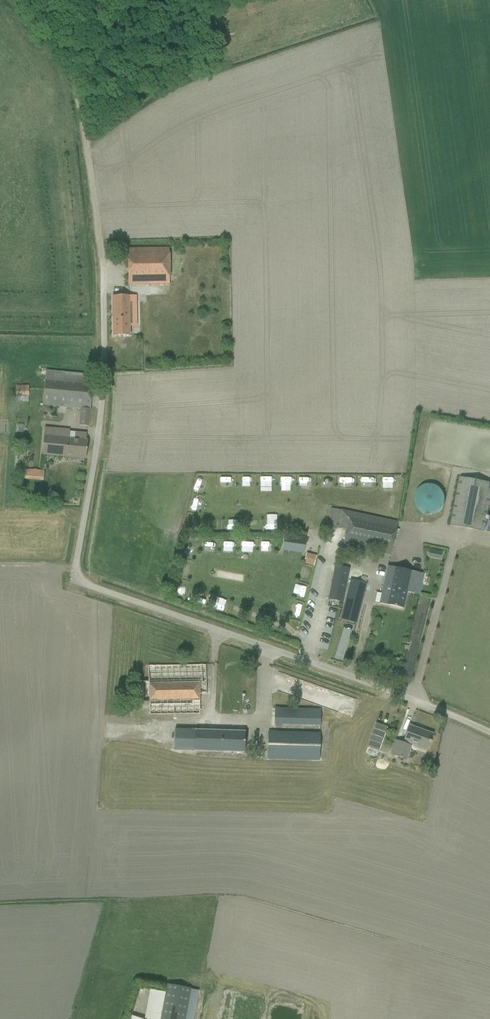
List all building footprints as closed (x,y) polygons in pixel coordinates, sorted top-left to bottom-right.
[(185,68),(198,64),(197,58),(193,59),(192,55),(188,56),(189,61),(184,63),(185,68)] [(128,284),(138,284),(169,283),(168,249),(137,249),(127,250),(128,284)] [(129,336),(129,296),(112,296),(112,336),(129,336)] [(78,426),(88,426),(93,375),(46,371),(45,377),(44,377),(42,405),(80,409),(78,426)] [(28,401),(28,396),(28,389),(15,389),(15,395),(16,396),(17,401),(28,401)] [(41,454),(85,458),(87,440),(85,440),(86,434),(69,432),(69,430),(44,427),(41,454)] [(42,472),(24,470),(23,479),(42,480),(42,472)] [(220,478),(221,488),(232,487),(230,476),(220,478)] [(239,477),(240,487),(252,487),(252,477),(239,477)] [(289,486),(289,477),(280,477),(281,486),(289,486)] [(300,478),(301,487),(310,486),(309,477),(300,478)] [(486,521),(489,498),(489,483),(459,477),(450,525),(489,532),(489,522),(486,521)] [(434,485),(431,484),(428,484),(425,485),(422,486),(420,487),(418,489),(417,490),(415,493),(414,495),(414,498),(414,501),(414,504),(415,507),(416,508),(418,510),(421,512),(423,513),(425,514),(428,515),(430,515),(433,514),(435,513),(438,512),(440,510),(442,507),(443,505),(444,502),(444,499),(444,496),(443,494),(442,492),(441,490),(439,488),(437,486),(434,485)] [(390,555),(397,521),(331,508),(329,516),(327,527),(345,531),(342,545),(390,555)] [(283,545),(304,548),(305,537),(284,535),(283,545)] [(426,548),(426,558),(439,559),(440,549),(426,548)] [(308,553),(304,563),(313,566),(316,555),(308,553)] [(336,566),(329,600),(342,603),(348,569),(336,566)] [(406,591),(418,594),(423,575),(387,567),(379,603),(402,608),(406,591)] [(356,623),(366,584),(350,580),(340,619),(356,623)] [(331,655),(345,661),(356,633),(338,627),(335,637),(340,639),(335,651),(333,650),(331,655)] [(134,682),(134,703),(149,702),(148,715),(199,714),(199,694),(205,694),(205,665),(147,666),(147,682),(134,682)] [(274,724),(319,726),(319,709),(274,708),(274,724)] [(173,750),(243,752),(244,726),(195,725),(195,731),(174,731),(174,741),(173,750)] [(426,750),(426,749),(432,734),(409,726),(402,744),(396,741),(392,751),(391,755),(405,759),(410,744),(426,750)] [(319,760),(319,733),(268,732),(267,759),(319,760)] [(190,989),(166,984),(160,1018),(184,1018),(190,989)]
